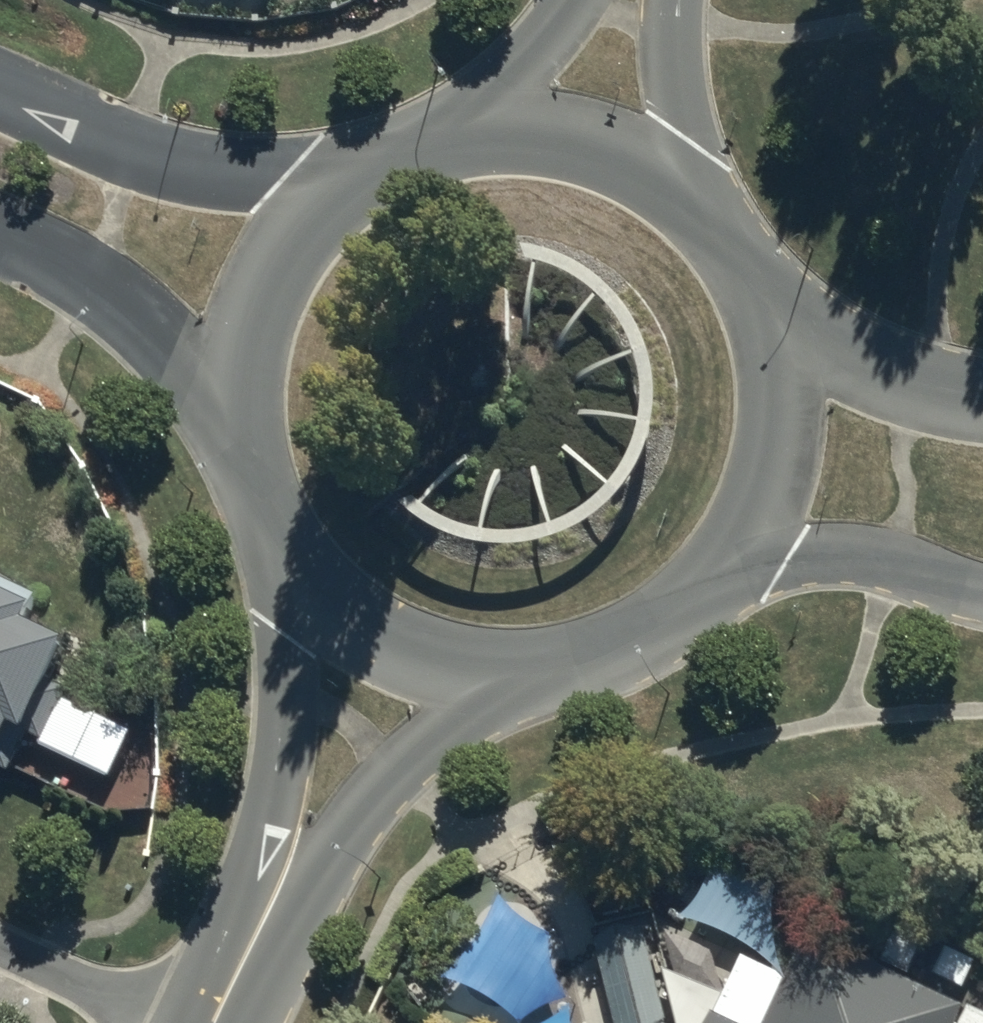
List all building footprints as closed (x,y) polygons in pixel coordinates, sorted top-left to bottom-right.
[(0,581),(0,779),(42,798),(100,670),(33,640),(49,604),(0,581)] [(961,963),(802,897),(764,988),(706,964),(682,1022),(936,1022),(961,963)]
